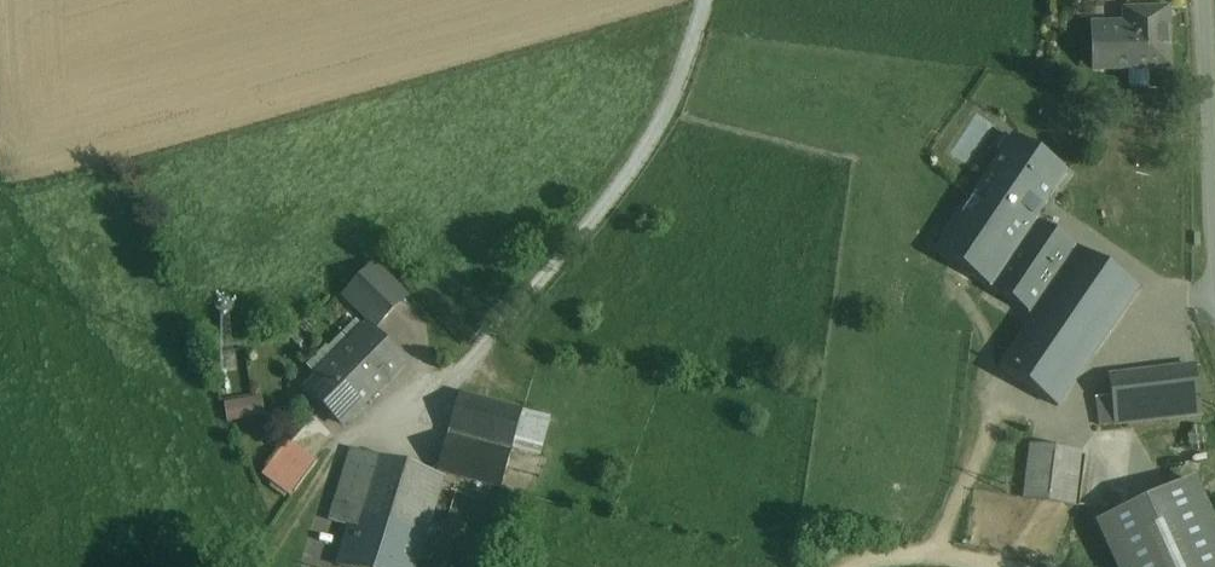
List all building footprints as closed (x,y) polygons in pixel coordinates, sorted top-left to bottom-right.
[(1170,10),(1125,11),(1126,31),(1095,32),(1096,69),(1171,68),(1170,10)] [(1015,137),(998,162),(938,251),(991,287),(1036,220),(1068,173),(1015,137)] [(1036,220),(991,287),(1035,317),(1080,250),(1036,220)] [(1035,317),(1001,367),(1059,406),(1140,290),(1080,250),(1035,317)] [(347,296),(378,327),(406,299),(376,268),(347,296)] [(370,329),(310,391),(345,423),(406,363),(370,329)] [(1195,366),(1109,376),(1114,426),(1200,417),(1195,366)] [(461,393),(439,473),(445,475),(484,485),(503,490),(515,450),(541,456),(550,419),(524,413),(525,410),(461,393)] [(230,424),(266,417),(263,398),(227,405),(230,424)] [(288,443),(264,477),(291,496),(315,462),(288,443)] [(1082,451),(1031,446),(1026,499),(1077,504),(1082,451)] [(340,566),(417,566),(445,475),(439,473),(438,475),(352,451),(330,521),(352,527),(340,566)] [(1101,525),(1120,566),(1214,566),(1214,524),(1196,482),(1101,525)]
